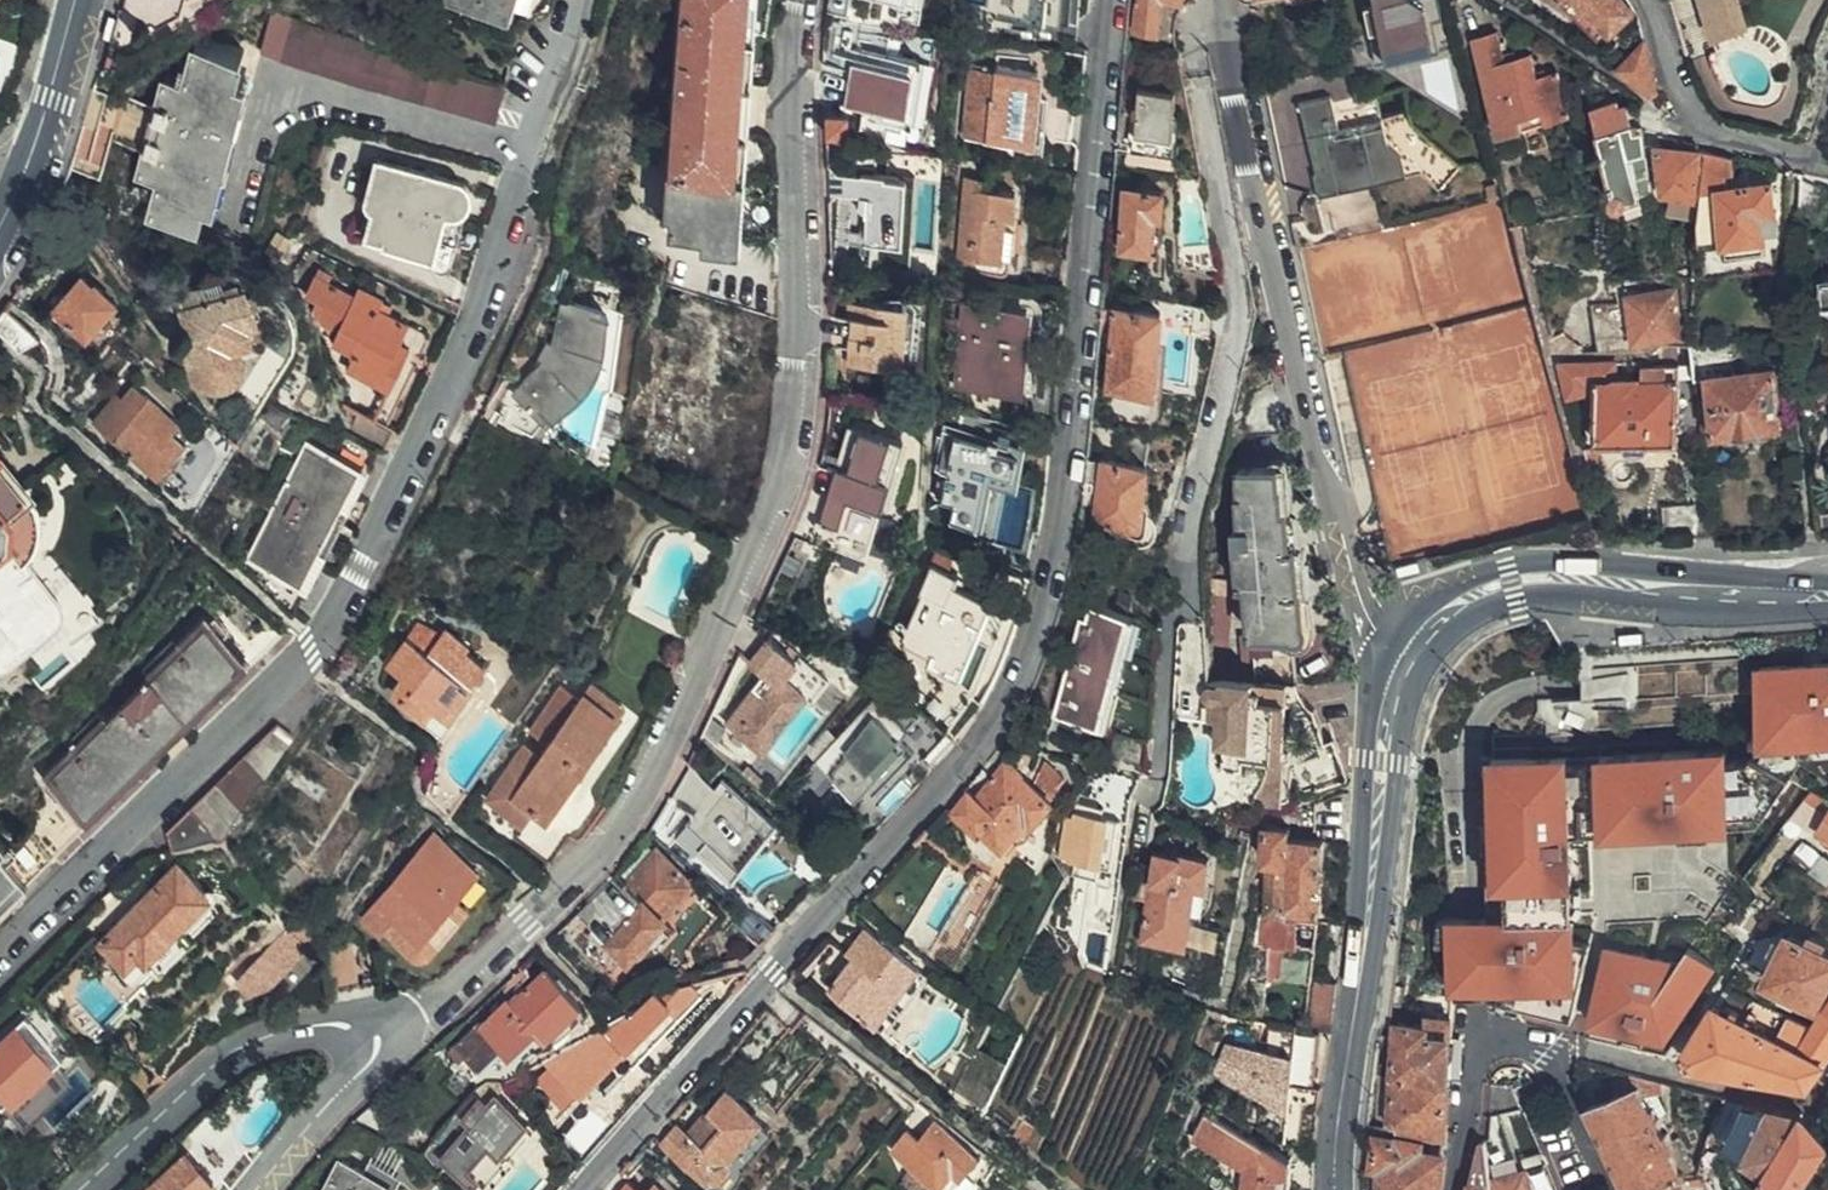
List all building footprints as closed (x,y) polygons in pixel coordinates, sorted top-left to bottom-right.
[(502,0),(454,0),(518,18),(524,0),(508,0),(508,2),(502,0)] [(670,239),(728,242),(746,0),(687,0),(670,239)] [(728,242),(741,243),(760,0),(746,0),(728,242)] [(829,12),(829,18),(843,21),(847,0),(832,0),(829,12)] [(916,0),(862,0),(862,1),(886,5),(881,35),(899,38),(900,27),(918,30),(921,12),(914,10),(916,0)] [(923,0),(916,0),(914,10),(921,12),(923,0)] [(1043,30),(1046,3),(1037,1),(1038,0),(994,0),(992,26),(1043,30)] [(1043,30),(1052,31),(1056,0),(1038,0),(1037,1),(1046,3),(1043,30)] [(1134,35),(1156,36),(1159,0),(1137,0),(1134,35)] [(1241,9),(1289,0),(1234,0),(1241,9)] [(1368,34),(1380,31),(1386,53),(1416,44),(1420,57),(1452,46),(1441,0),(1399,0),(1361,10),(1368,34)] [(1633,9),(1624,0),(1580,0),(1611,32),(1634,10),(1633,9)] [(1733,0),(1700,0),(1716,46),(1745,35),(1733,0)] [(506,85),(270,23),(270,24),(261,61),(497,122),(506,85)] [(1380,31),(1368,34),(1377,68),(1420,57),(1416,44),(1386,53),(1380,31)] [(1545,109),(1549,121),(1571,115),(1559,71),(1537,76),(1532,55),(1506,62),(1498,32),(1471,39),(1498,134),(1524,127),(1520,117),(1545,109)] [(1645,38),(1619,68),(1653,94),(1655,90),(1659,87),(1645,38)] [(244,125),(251,98),(236,94),(244,60),(196,47),(188,78),(164,72),(158,93),(146,137),(138,167),(163,175),(153,210),(202,221),(210,189),(225,193),(232,166),(217,162),(229,122),(244,125)] [(849,80),(828,75),(828,77),(829,102),(873,111),(873,125),(909,128),(916,64),(853,53),(849,80)] [(1427,61),(1431,99),(1455,96),(1451,59),(1427,61)] [(1031,143),(1066,147),(1068,120),(1068,117),(1034,115),(1037,77),(966,69),(963,102),(966,102),(961,143),(986,146),(988,142),(1031,148),(1031,143)] [(119,132),(146,137),(158,93),(133,86),(119,132)] [(1125,155),(1169,159),(1174,96),(1135,92),(1134,112),(1128,112),(1125,155)] [(1400,96),(1369,100),(1374,126),(1332,135),(1325,105),(1293,110),(1312,198),(1413,174),(1433,191),(1454,165),(1405,129),(1400,96)] [(1653,186),(1645,128),(1634,131),(1627,105),(1620,107),(1618,101),(1593,108),(1615,193),(1610,198),(1609,203),(1613,208),(1617,208),(1643,200),(1640,189),(1653,186)] [(1524,127),(1549,121),(1545,109),(1520,117),(1524,127)] [(830,139),(851,139),(851,119),(829,119),(830,139)] [(1708,143),(1660,132),(1659,143),(1659,144),(1707,151),(1708,143)] [(1703,199),(1707,151),(1659,144),(1667,193),(1703,199)] [(1733,174),(1731,157),(1707,151),(1703,199),(1700,239),(1702,244),(1727,241),(1727,243),(1765,239),(1763,214),(1774,212),(1772,183),(1728,187),(1727,175),(1733,174)] [(1173,159),(1169,159),(1125,155),(1123,170),(1173,173),(1173,159)] [(449,263),(464,212),(471,207),(474,197),(471,189),(465,183),(379,160),(368,201),(371,208),(364,237),(390,244),(390,248),(449,263)] [(909,261),(909,180),(877,179),(877,261),(909,261)] [(974,264),(1012,266),(1017,196),(991,194),(991,182),(963,179),(958,262),(974,264)] [(1156,257),(1159,194),(1125,192),(1122,253),(1156,257)] [(263,257),(281,268),(295,246),(296,245),(278,234),(263,257)] [(1008,275),(1012,266),(974,264),(974,278),(1002,280),(1008,275)] [(321,279),(333,285),(337,275),(325,270),(321,279)] [(86,334),(117,301),(98,283),(95,287),(83,276),(67,291),(62,287),(49,299),(86,334)] [(362,298),(333,285),(321,279),(311,299),(321,305),(319,313),(325,316),(321,324),(331,327),(342,349),(364,360),(357,376),(397,396),(413,364),(401,359),(408,347),(418,327),(396,317),(402,304),(367,289),(362,298)] [(235,352),(245,349),(257,346),(253,330),(263,328),(259,309),(266,306),(258,294),(253,296),(250,290),(245,292),(242,284),(229,289),(225,283),(182,296),(187,314),(193,312),(198,335),(190,337),(192,343),(183,346),(190,366),(199,363),(204,367),(211,373),(219,374),(226,372),(231,368),(235,352)] [(1629,302),(1593,302),(1598,350),(1635,350),(1634,342),(1681,336),(1681,334),(1690,333),(1692,313),(1679,314),(1676,289),(1628,295),(1629,302)] [(554,420),(563,412),(583,394),(593,380),(606,391),(613,386),(628,309),(611,306),(613,296),(596,292),(594,301),(565,294),(553,339),(548,337),(539,354),(543,357),(513,392),(535,410),(524,425),(535,433),(550,416),(554,420)] [(7,304),(0,314),(0,326),(22,345),(38,332),(7,304)] [(834,320),(836,350),(851,351),(850,370),(896,374),(901,314),(853,308),(852,322),(834,320)] [(193,312),(187,314),(184,314),(190,337),(198,335),(193,312)] [(1026,316),(967,312),(961,389),(980,389),(980,396),(1021,397),(1026,316)] [(1154,399),(1163,317),(1112,312),(1104,394),(1154,399)] [(419,353),(408,347),(401,359),(413,364),(419,353)] [(1690,362),(1693,378),(1707,376),(1715,437),(1783,427),(1773,352),(1744,356),(1742,347),(1690,354),(1690,357),(1690,362)] [(247,370),(245,349),(235,352),(231,368),(226,372),(219,374),(211,373),(204,367),(199,363),(190,366),(196,379),(201,386),(213,390),(222,390),(231,388),(237,385),(244,379),(247,370)] [(1559,360),(1570,398),(1586,393),(1587,384),(1596,384),(1597,444),(1624,444),(1626,451),(1631,455),(1639,457),(1646,454),(1651,450),(1654,444),(1677,443),(1677,436),(1678,362),(1644,364),(1643,381),(1641,381),(1639,379),(1618,379),(1618,381),(1614,381),(1615,359),(1559,360)] [(1677,436),(1701,436),(1693,378),(1690,362),(1678,362),(1677,436)] [(115,405),(109,400),(95,416),(156,471),(185,438),(172,427),(179,418),(137,381),(124,394),(115,405)] [(118,390),(109,400),(115,405),(124,394),(118,390)] [(378,449),(384,452),(395,431),(362,417),(351,438),(378,449)] [(838,469),(821,464),(797,538),(872,558),(908,443),(851,428),(838,469)] [(265,593),(295,618),(378,449),(351,438),(344,434),(331,460),(312,452),(258,565),(276,574),(265,593)] [(982,517),(987,478),(1014,482),(1018,453),(941,440),(935,481),(941,482),(936,510),(982,517)] [(5,668),(11,668),(17,665),(64,624),(66,619),(65,612),(26,572),(33,565),(41,557),(48,542),(48,524),(44,514),(37,503),(0,461),(0,666),(5,668)] [(1091,522),(1139,529),(1145,468),(1097,463),(1091,522)] [(1285,685),(1292,685),(1288,638),(1304,634),(1301,593),(1299,589),(1297,550),(1293,550),(1290,514),(1286,514),(1282,490),(1279,490),(1278,472),(1239,474),(1242,533),(1236,534),(1239,591),(1245,591),(1248,638),(1237,638),(1239,668),(1225,669),(1226,579),(1213,579),(1213,680),(1220,681),(1285,685)] [(995,538),(989,565),(1024,575),(1030,548),(995,538)] [(978,628),(988,601),(965,592),(966,585),(945,576),(949,564),(933,557),(917,596),(920,597),(901,646),(952,669),(968,624),(978,628)] [(1055,719),(1096,727),(1123,616),(1084,607),(1055,719)] [(402,703),(426,720),(436,707),(450,717),(468,693),(488,666),(468,651),(472,647),(446,629),(443,631),(421,620),(388,663),(404,675),(393,690),(404,699),(402,703)] [(75,842),(164,755),(155,746),(167,734),(176,743),(252,669),(207,623),(149,680),(151,682),(145,688),(147,690),(109,725),(103,721),(43,780),(65,802),(51,817),(75,842)] [(809,703),(826,682),(798,659),(794,662),(769,640),(750,664),(763,678),(727,727),(761,754),(804,699),(809,703)] [(1763,746),(1827,743),(1827,659),(1760,662),(1763,746)] [(1280,775),(1285,685),(1220,681),(1220,687),(1181,684),(1177,718),(1216,721),(1215,743),(1223,744),(1221,765),(1240,766),(1240,760),(1265,760),(1265,774),(1280,775)] [(593,687),(584,700),(619,725),(627,711),(593,687)] [(436,707),(426,720),(446,734),(474,697),(468,693),(450,717),(436,707)] [(552,868),(571,839),(550,823),(619,725),(584,700),(579,706),(560,694),(486,804),(523,831),(516,842),(552,868)] [(548,701),(542,697),(533,710),(539,714),(548,701)] [(831,745),(820,735),(803,758),(856,805),(866,794),(876,804),(918,758),(927,767),(950,741),(929,724),(923,719),(908,737),(870,702),(831,745)] [(1116,706),(1108,760),(1141,769),(1143,738),(1146,739),(1149,708),(1116,706)] [(940,708),(929,724),(950,741),(962,723),(940,708)] [(261,776),(288,743),(271,730),(242,759),(261,776)] [(155,746),(164,755),(176,743),(167,734),(155,746)] [(1304,794),(1344,779),(1334,746),(1294,760),(1304,794)] [(1728,748),(1598,752),(1599,834),(1731,831),(1730,813),(1728,762),(1728,748)] [(1598,752),(1570,753),(1571,834),(1599,834),(1598,752)] [(1570,753),(1485,755),(1490,891),(1575,888),(1571,834),(1570,753)] [(1757,755),(1754,761),(1728,762),(1730,813),(1761,812),(1768,817),(1793,778),(1757,755)] [(249,791),(261,776),(242,759),(228,772),(247,793),(249,791)] [(967,794),(949,813),(977,838),(980,835),(992,846),(1017,816),(1032,828),(1052,803),(1049,801),(1061,787),(1044,773),(1034,787),(1005,765),(975,801),(967,794)] [(1118,824),(1125,825),(1127,810),(1143,779),(1106,768),(1097,814),(1078,810),(1076,819),(1069,819),(1058,859),(1075,862),(1072,880),(1088,883),(1097,884),(1096,892),(1108,892),(1118,824)] [(237,806),(247,793),(228,772),(216,785),(237,806)] [(1279,795),(1280,775),(1265,774),(1253,793),(1279,795)] [(688,824),(691,827),(710,843),(702,853),(731,879),(774,828),(722,782),(688,824)] [(203,797),(225,820),(237,806),(216,785),(211,790),(203,797)] [(220,827),(225,820),(203,797),(189,810),(209,832),(220,827)] [(175,846),(209,832),(189,810),(166,832),(172,850),(175,846)] [(1819,830),(1827,836),(1827,816),(1819,830)] [(710,843),(691,827),(676,842),(695,860),(702,852),(702,853),(710,843)] [(1262,829),(1256,859),(1259,865),(1266,866),(1262,915),(1256,914),(1254,949),(1264,949),(1261,983),(1283,984),(1285,952),(1296,953),(1297,917),(1316,919),(1321,846),(1286,839),(1286,833),(1262,829)] [(421,943),(459,898),(477,875),(432,836),(362,919),(380,935),(385,930),(394,920),(421,943)] [(49,866),(24,838),(0,861),(0,897),(4,893),(12,901),(49,866)] [(1791,856),(1808,872),(1821,854),(1803,840),(1791,856)] [(656,855),(642,844),(618,877),(628,887),(656,855)] [(1827,884),(1827,859),(1821,854),(1808,872),(1827,885),(1827,884)] [(628,887),(618,877),(612,885),(579,916),(606,940),(592,955),(615,977),(650,937),(666,918),(692,887),(656,855),(628,887)] [(1203,864),(1152,857),(1152,858),(1140,943),(1183,948),(1188,914),(1191,888),(1201,889),(1203,864)] [(296,882),(307,869),(296,860),(285,872),(296,882)] [(212,896),(178,861),(177,862),(174,864),(176,867),(209,899),(212,896)] [(135,972),(209,899),(176,867),(101,939),(135,972)] [(1086,906),(1088,883),(1072,880),(1068,879),(1065,902),(1086,906)] [(1198,907),(1201,889),(1191,888),(1188,914),(1198,907)] [(1575,888),(1490,891),(1491,920),(1576,916),(1575,888)] [(12,901),(4,893),(0,897),(0,912),(12,901)] [(470,909),(459,898),(421,943),(394,920),(385,930),(413,955),(416,957),(424,957),(430,955),(470,909)] [(773,930),(747,909),(732,926),(755,949),(773,930)] [(1491,920),(1446,922),(1448,994),(1491,992),(1577,1014),(1595,942),(1578,939),(1576,916),(1491,920)] [(848,917),(829,941),(853,960),(827,992),(881,1035),(924,981),(848,917)] [(681,932),(666,918),(650,937),(665,951),(681,932)] [(1229,930),(1197,926),(1189,977),(1221,981),(1229,930)] [(290,932),(234,981),(253,1002),(308,953),(290,932)] [(1827,985),(1827,953),(1822,950),(1826,942),(1812,935),(1807,943),(1788,933),(1766,978),(1819,1002),(1827,985)] [(1680,963),(1609,947),(1592,1023),(1669,1040),(1718,968),(1692,951),(1680,963)] [(354,963),(330,968),(334,995),(335,994),(358,990),(354,963)] [(484,1087),(500,1070),(523,1048),(525,1051),(542,1036),(549,1043),(580,1008),(547,973),(515,1006),(509,1001),(481,1028),(478,1024),(450,1052),(484,1087)] [(1318,1031),(1329,1032),(1331,1015),(1334,986),(1313,984),(1306,1028),(1318,1031)] [(621,1014),(606,1024),(599,1028),(543,1068),(541,1065),(527,1079),(543,1095),(558,1083),(571,1097),(586,1084),(601,1098),(636,1064),(653,1083),(666,1068),(649,1053),(654,1047),(642,1036),(667,1012),(672,1017),(695,992),(689,986),(651,995),(648,997),(627,1020),(621,1014)] [(1689,1064),(1720,1070),(1748,1023),(1741,1019),(1752,999),(1731,989),(1720,1008),(1716,1006),(1686,1053),(1689,1064)] [(789,1029),(803,1013),(775,991),(763,1006),(789,1029)] [(1741,1019),(1748,1023),(1799,1049),(1812,1026),(1752,999),(1741,1019)] [(1827,1057),(1827,1007),(1824,1005),(1812,1026),(1799,1049),(1748,1023),(1720,1070),(1808,1085),(1827,1057)] [(55,1013),(39,1027),(27,1016),(0,1040),(0,1043),(4,1047),(0,1050),(0,1095),(10,1107),(25,1120),(73,1076),(61,1062),(69,1055),(59,1044),(71,1032),(55,1013)] [(1450,1081),(1451,1021),(1427,1019),(1426,1027),(1398,1026),(1394,1077),(1450,1081)] [(1304,1111),(1319,1112),(1322,1089),(1314,1088),(1318,1031),(1306,1028),(1269,1022),(1266,1054),(1224,1045),(1214,1074),(1264,1098),(1260,1130),(1301,1150),(1304,1111)] [(89,1093),(108,1075),(95,1061),(75,1079),(89,1093)] [(485,1089),(507,1077),(500,1070),(484,1087),(480,1091),(482,1091),(485,1089)] [(1608,1146),(1659,1131),(1657,1127),(1663,1125),(1660,1116),(1654,1119),(1644,1096),(1651,1092),(1653,1079),(1617,1070),(1615,1097),(1588,1107),(1608,1146)] [(508,1078),(507,1077),(485,1089),(482,1091),(489,1098),(496,1090),(508,1078)] [(1447,1131),(1450,1081),(1394,1077),(1390,1127),(1421,1129),(1447,1131)] [(526,1117),(496,1090),(489,1098),(476,1112),(482,1117),(446,1159),(469,1181),(473,1177),(497,1151),(526,1117)] [(653,1135),(712,1189),(720,1189),(769,1134),(724,1094),(686,1139),(666,1119),(653,1135)] [(1727,1139),(1746,1101),(1742,1101),(1726,1097),(1713,1129),(1727,1139)] [(1792,1134),(1804,1116),(1746,1101),(1727,1139),(1768,1170),(1792,1134)] [(1279,1175),(1282,1171),(1288,1171),(1289,1156),(1203,1115),(1190,1142),(1243,1164),(1242,1189),(1278,1189),(1279,1175)] [(1812,1125),(1804,1116),(1792,1134),(1768,1170),(1761,1181),(1769,1189),(1798,1189),(1806,1179),(1827,1145),(1827,1143),(1812,1125)] [(534,1124),(526,1117),(497,1151),(504,1156),(534,1124)] [(1021,1120),(1010,1138),(1023,1147),(1033,1130),(1021,1120)] [(941,1189),(953,1173),(962,1180),(979,1159),(938,1128),(929,1137),(922,1146),(914,1139),(906,1132),(891,1151),(913,1168),(904,1179),(915,1189),(942,1189),(941,1189)] [(1446,1154),(1447,1131),(1421,1129),(1420,1143),(1420,1152),(1446,1154)] [(921,1131),(914,1139),(922,1146),(929,1137),(921,1131)] [(1661,1135),(1659,1131),(1608,1146),(1611,1151),(1629,1187),(1652,1181),(1677,1175),(1664,1144),(1670,1141),(1667,1133),(1661,1135)] [(191,1158),(218,1181),(241,1158),(214,1134),(191,1158)] [(1377,1139),(1374,1168),(1384,1170),(1382,1189),(1441,1189),(1446,1154),(1420,1152),(1420,1143),(1377,1139)] [(1470,1189),(1492,1189),(1486,1145),(1481,1145),(1470,1189)] [(473,1177),(486,1189),(487,1189),(512,1163),(504,1156),(497,1151),(473,1177)] [(211,1182),(182,1156),(149,1189),(204,1189),(211,1182)] [(1313,1168),(1289,1156),(1288,1171),(1286,1189),(1312,1189),(1313,1168)] [(344,1165),(331,1187),(337,1189),(388,1189),(344,1165)] [(1526,1172),(1494,1179),(1496,1189),(1532,1189),(1526,1172)] [(608,1189),(639,1189),(621,1173),(608,1189)] [(942,1189),(954,1189),(962,1180),(953,1173),(941,1189),(942,1189)] [(1761,1181),(1742,1174),(1729,1189),(1754,1189),(1761,1181)] [(1677,1175),(1652,1181),(1629,1187),(1630,1189),(1684,1189),(1677,1175)] [(1693,1178),(1701,1189),(1723,1189),(1716,1180),(1693,1178)]
